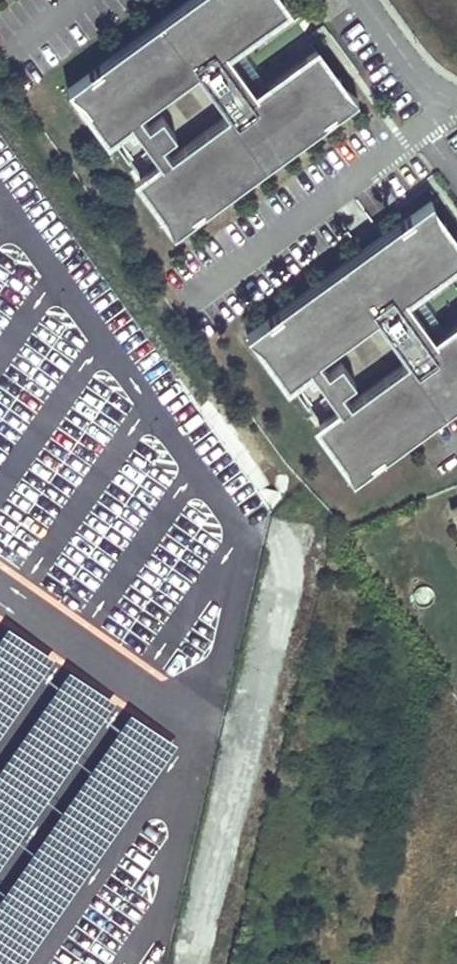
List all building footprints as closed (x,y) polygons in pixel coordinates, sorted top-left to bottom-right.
[(136,182),(162,217),(169,236),(356,100),(341,87),(315,51),(256,94),(225,52),(284,9),(278,0),(188,0),(63,91),(79,104),(105,139),(126,124),(157,167),(136,182)] [(243,338),(259,350),(285,386),(306,371),(337,413),(316,428),(342,464),(349,482),(405,441),(456,404),(456,325),(436,341),(405,298),(456,260),(456,246),(438,220),(430,201),(243,338)] [(53,660),(6,628),(0,637),(0,736),(53,660)] [(116,701),(69,669),(0,769),(0,868),(116,701)] [(177,740),(130,708),(0,895),(0,963),(21,963),(177,740)]
